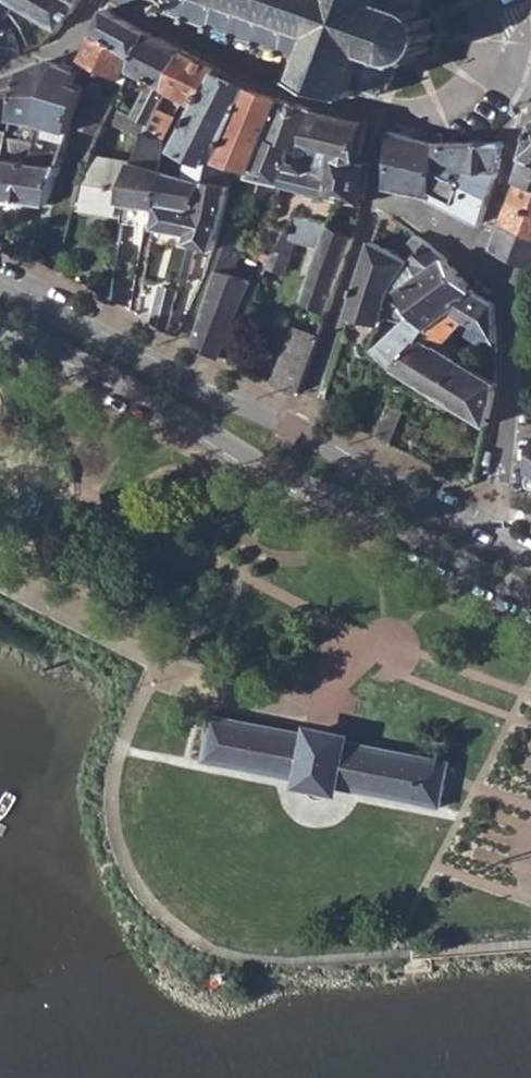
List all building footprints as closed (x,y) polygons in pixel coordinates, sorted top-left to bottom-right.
[(7,13),(13,2),(51,23),(47,29),(55,33),(68,16),(79,0),(0,0),(0,9),(7,13)] [(165,3),(170,5),(169,8),(173,9),(175,6),(193,13),(192,17),(197,18),(199,15),(217,21),(216,26),(221,27),(222,23),(241,30),(240,34),(245,36),(248,33),(265,39),(264,43),(268,45),(270,41),(287,47),(285,52),(290,54),(292,49),(310,56),(311,61),(307,68),(305,67),(302,73),(307,78),(311,81),(314,78),(346,89),(347,94),(352,94),(358,91),(361,86),(381,93),(390,87),(392,80),(400,61),(402,63),(403,58),(410,56),(414,60),(418,57),(416,53),(422,48),(425,50),(429,46),(426,41),(429,35),(433,35),(434,30),(428,29),(427,21),(430,19),(429,15),(425,16),(421,10),(424,7),(421,1),(421,0),(166,0),(165,3)] [(97,28),(132,53),(137,55),(149,31),(107,8),(97,28)] [(83,57),(121,77),(132,53),(97,28),(83,57)] [(131,68),(150,79),(133,113),(149,120),(158,108),(167,86),(183,49),(149,31),(137,55),(131,68)] [(23,52),(14,34),(0,40),(0,53),(2,59),(23,52)] [(167,86),(194,101),(212,63),(183,49),(167,86)] [(119,80),(124,83),(131,68),(137,55),(132,53),(121,77),(119,80)] [(9,126),(20,127),(21,119),(27,120),(40,122),(48,80),(57,64),(54,62),(48,61),(41,63),(21,70),(15,97),(12,112),(9,126)] [(392,80),(398,82),(403,70),(402,63),(400,61),(392,80)] [(194,101),(200,103),(217,71),(218,67),(212,63),(194,101)] [(40,122),(47,124),(70,130),(72,126),(83,89),(72,84),(77,72),(57,64),(48,80),(40,122)] [(3,111),(6,96),(15,97),(21,70),(0,78),(0,122),(3,111)] [(178,145),(192,152),(210,160),(212,155),(219,157),(250,87),(217,71),(200,103),(178,145)] [(206,179),(230,184),(233,161),(253,167),(254,167),(283,98),(250,87),(219,157),(212,155),(210,160),(206,179)] [(72,126),(100,142),(108,121),(114,105),(114,103),(83,89),(72,126)] [(3,111),(12,112),(15,97),(6,96),(3,111)] [(249,177),(281,183),(316,109),(283,98),(254,167),(253,167),(249,177)] [(108,121),(142,134),(143,129),(149,120),(133,113),(114,105),(108,121)] [(143,129),(165,138),(174,116),(158,108),(149,120),(143,129)] [(270,224),(290,231),(296,212),(302,188),(362,201),(369,162),(358,160),(367,125),(367,121),(316,109),(281,183),(277,197),(275,211),(270,224)] [(24,139),(36,140),(40,122),(27,120),(24,139)] [(45,136),(67,141),(70,130),(47,124),(45,136)] [(424,138),(439,141),(440,130),(425,127),(424,138)] [(1,159),(4,149),(7,137),(8,130),(0,129),(0,165),(1,159)] [(121,222),(144,224),(149,208),(157,170),(165,138),(143,129),(142,134),(136,156),(124,200),(122,217),(121,222)] [(387,186),(432,196),(439,141),(424,138),(391,130),(387,186)] [(530,185),(530,132),(517,180),(530,185)] [(4,149),(33,153),(34,150),(36,140),(24,139),(7,137),(4,149)] [(34,150),(43,151),(45,142),(36,140),(34,150)] [(432,196),(481,222),(498,169),(449,167),(452,141),(439,141),(432,196)] [(449,167),(498,169),(503,142),(493,142),(452,141),(449,167)] [(73,206),(122,217),(124,200),(136,156),(95,151),(73,206)] [(51,164),(59,165),(63,153),(53,152),(51,164)] [(186,176),(205,181),(206,179),(210,160),(192,152),(186,176)] [(47,202),(59,165),(51,164),(1,159),(0,165),(0,197),(47,202)] [(144,224),(151,225),(156,226),(159,208),(156,207),(165,171),(157,170),(149,208),(144,224)] [(156,226),(193,233),(205,181),(186,176),(165,171),(156,207),(159,208),(156,226)] [(246,189),(260,194),(277,197),(281,183),(249,177),(246,189)] [(190,243),(197,244),(213,248),(221,220),(230,184),(206,179),(205,181),(193,233),(190,243)] [(530,208),(530,185),(517,180),(511,199),(530,208)] [(229,237),(245,243),(260,198),(260,194),(246,189),(229,237)] [(530,232),(530,208),(511,199),(503,220),(530,232)] [(304,298),(327,310),(353,235),(335,227),(328,224),(296,212),(290,231),(270,224),(262,243),(260,249),(271,254),(268,260),(266,265),(283,272),(290,254),(288,248),(291,237),(295,238),(321,247),(304,298)] [(335,227),(353,235),(357,224),(359,219),(339,216),(335,227)] [(524,264),(530,267),(530,232),(503,220),(491,247),(524,264)] [(351,309),(355,311),(383,319),(391,291),(395,284),(399,289),(446,255),(416,233),(405,246),(414,254),(410,260),(372,241),(351,309)] [(225,248),(240,253),(245,243),(229,237),(225,248)] [(183,267),(192,268),(197,244),(190,243),(183,267)] [(218,269),(232,274),(240,253),(225,248),(218,269)] [(257,256),(268,260),(271,254),(260,249),(257,256)] [(376,351),(396,366),(422,336),(441,347),(446,339),(456,327),(463,317),(449,311),(474,288),(446,255),(399,289),(415,310),(404,322),(397,315),(392,324),(397,329),(376,351)] [(193,342),(220,356),(252,280),(232,274),(218,269),(193,342)] [(153,321),(169,330),(178,289),(160,285),(153,321)] [(449,311),(463,317),(485,328),(476,341),(496,349),(496,333),(494,302),(474,288),(449,311)] [(456,327),(459,330),(476,341),(485,328),(463,317),(456,327)] [(285,390),(291,393),(300,390),(319,335),(292,326),(273,381),(287,387),(285,390)] [(396,366),(401,371),(487,423),(495,380),(462,360),(467,352),(446,339),(441,347),(422,336),(396,366)] [(375,435),(386,441),(398,412),(387,407),(375,435)] [(462,481),(468,483),(476,477),(477,471),(466,470),(462,481)] [(213,714),(204,761),(300,780),(300,783),(333,790),(334,787),(397,800),(413,803),(438,808),(448,762),(423,757),(343,741),(344,739),(330,737),(310,732),(310,734),(213,714)] [(212,970),(213,980),(229,977),(227,968),(212,970)]
